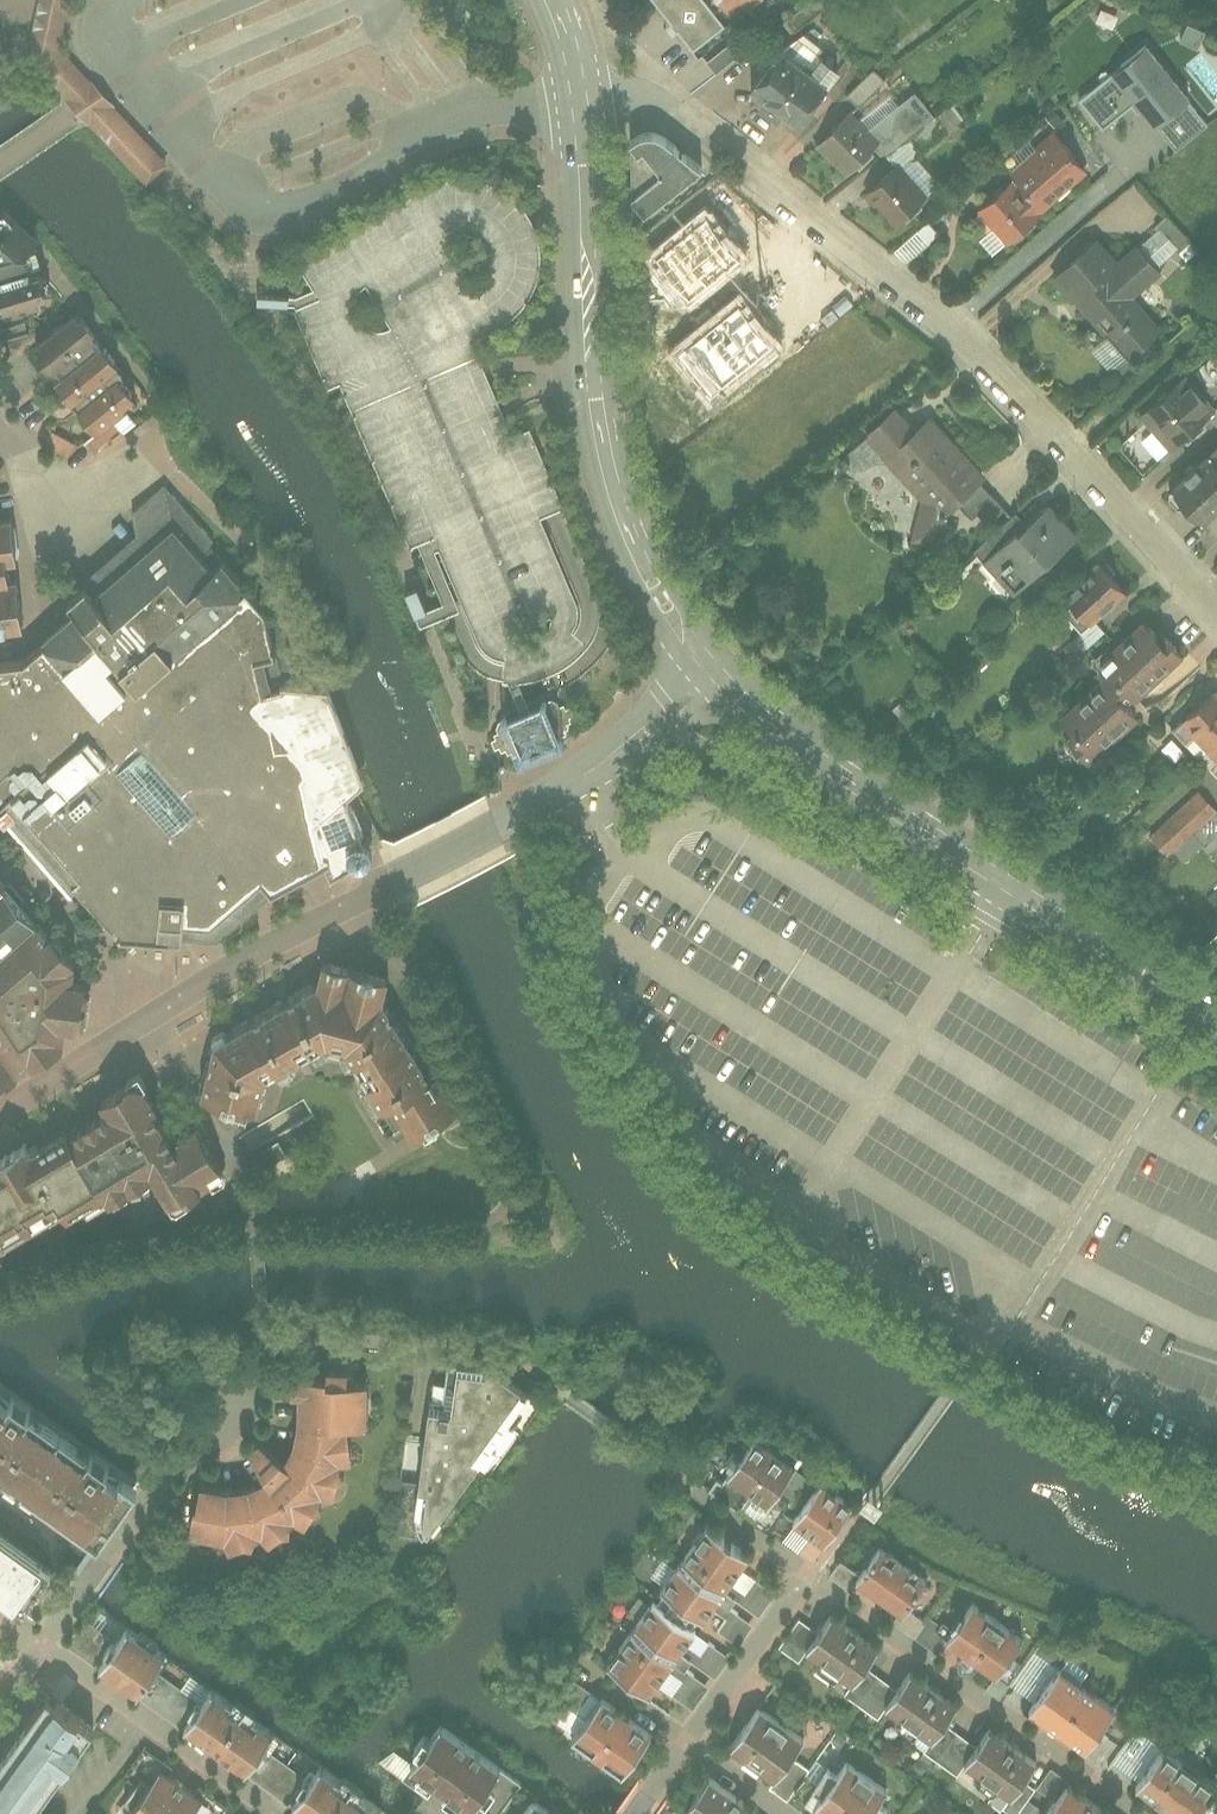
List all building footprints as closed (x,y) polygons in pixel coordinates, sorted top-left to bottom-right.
[(26,59),(73,107),(143,181),(167,161),(98,86),(61,45),(70,0),(38,0),(26,59)] [(695,53),(762,0),(652,0),(695,53)] [(1189,99),(1147,45),(1112,73),(1154,127),(1189,99)] [(770,49),(742,89),(788,122),(817,83),(770,49)] [(874,69),(847,94),(858,106),(886,81),(874,69)] [(841,103),(807,137),(839,169),(873,134),(841,103)] [(664,172),(634,196),(647,214),(704,168),(665,139),(654,133),(642,136),(637,141),(664,172)] [(890,154),(856,184),(885,218),(920,188),(890,154)] [(1018,157),(970,195),(1001,235),(1050,197),(1018,157)] [(404,199),(295,265),(309,296),(287,305),(329,395),(339,390),(410,560),(418,557),(454,645),(465,663),(480,675),(498,684),(517,688),(530,687),(541,685),(560,677),(570,669),(583,657),(592,645),(598,632),(601,610),(590,581),(560,506),(531,428),(510,438),(501,413),(479,354),(501,337),(521,319),(535,304),(542,285),(543,261),(541,239),(531,214),(518,201),(499,186),(472,181),(450,182),(428,186),(404,199)] [(1090,230),(1040,270),(1110,357),(1155,321),(1130,290),(1153,271),(1126,238),(1108,253),(1090,230)] [(24,262),(0,239),(0,270),(24,262)] [(24,262),(0,270),(0,313),(0,314),(37,303),(35,298),(42,295),(24,262)] [(801,309),(766,274),(733,309),(768,343),(801,309)] [(710,310),(701,297),(658,326),(667,339),(710,310)] [(45,350),(65,378),(98,352),(77,325),(45,350)] [(65,378),(84,403),(118,376),(98,352),(65,378)] [(1171,369),(1127,407),(1166,451),(1210,413),(1171,369)] [(84,403),(104,428),(138,401),(118,376),(84,403)] [(889,401),(856,432),(924,505),(945,511),(979,474),(920,409),(908,420),(889,401)] [(1166,477),(1197,513),(1216,495),(1216,432),(1166,477)] [(1138,436),(1123,448),(1143,471),(1157,459),(1138,436)] [(348,866),(352,868),(357,868),(362,865),(367,861),(368,856),(368,851),(366,846),(362,842),(346,796),(360,781),(327,686),(286,682),(267,685),(261,659),(279,655),(271,615),(235,578),(244,570),(174,484),(129,521),(144,537),(119,556),(127,568),(24,659),(0,663),(0,803),(2,805),(0,806),(0,814),(66,890),(85,890),(127,937),(186,940),(260,879),(270,890),(324,862),(330,876),(348,866)] [(1069,530),(1042,497),(975,552),(1002,585),(1069,530)] [(945,511),(924,505),(915,540),(937,546),(945,511)] [(23,619),(15,568),(11,569),(7,543),(17,541),(11,506),(0,508),(0,622),(23,619)] [(1070,610),(1119,569),(1095,540),(1046,582),(1070,610)] [(1113,698),(1175,640),(1139,602),(1079,659),(1096,676),(1048,722),(1084,760),(1130,716),(1113,698)] [(1211,676),(1170,714),(1194,740),(1216,718),(1216,681),(1211,676)] [(546,695),(502,714),(504,718),(500,720),(498,727),(499,731),(495,733),(497,737),(492,739),(496,747),(501,745),(503,750),(507,748),(509,752),(513,751),(515,755),(519,753),(521,758),(565,739),(563,735),(568,733),(566,729),(570,727),(568,722),(573,721),(571,716),(575,714),(571,706),(567,708),(565,703),(561,704),(559,700),(552,698),(548,700),(546,695)] [(1194,740),(1216,765),(1216,718),(1194,740)] [(1214,809),(1198,794),(1159,834),(1175,849),(1214,809)] [(1183,861),(1203,845),(1195,835),(1175,850),(1183,861)] [(30,935),(1,898),(0,898),(0,958),(30,935)] [(0,958),(0,1058),(12,1077),(62,1046),(64,1029),(75,1030),(82,985),(68,983),(70,973),(30,935),(0,958)] [(206,1043),(194,1092),(247,1107),(254,1082),(306,1050),(342,1059),(377,1115),(385,1110),(403,1138),(451,1113),(432,1080),(426,1083),(378,999),(382,977),(318,963),(313,981),(206,1043)] [(12,1077),(0,1058),(0,1084),(12,1077)] [(137,1074),(98,1097),(105,1109),(26,1156),(22,1147),(0,1159),(0,1242),(58,1210),(63,1218),(99,1197),(105,1207),(149,1181),(162,1203),(218,1170),(194,1128),(175,1139),(137,1074)] [(279,1140),(252,1155),(260,1170),(287,1156),(279,1140)] [(430,1528),(444,1515),(534,1398),(495,1370),(453,1365),(450,1388),(436,1388),(421,1513),(425,1525),(430,1528)] [(198,1473),(188,1528),(225,1532),(234,1542),(256,1536),(257,1525),(268,1531),(290,1519),(292,1509),(309,1516),(323,1498),(317,1489),(324,1482),(334,1483),(338,1450),(353,1450),(352,1414),(365,1413),(367,1372),(303,1367),(299,1408),(296,1433),(283,1447),(259,1428),(245,1439),(268,1466),(253,1473),(234,1477),(211,1475),(198,1473)] [(32,1498),(54,1514),(85,1536),(126,1480),(70,1440),(0,1390),(0,1475),(32,1498)] [(752,1432),(726,1469),(729,1471),(722,1482),(717,1478),(709,1490),(768,1531),(787,1504),(774,1495),(796,1463),(752,1432)] [(819,1481),(792,1520),(823,1542),(851,1503),(819,1481)] [(711,1525),(667,1586),(711,1617),(754,1556),(711,1525)] [(17,1611),(44,1575),(0,1543),(0,1598),(17,1611)] [(880,1544),(853,1582),(902,1616),(928,1578),(880,1544)] [(654,1600),(611,1661),(654,1692),(698,1631),(654,1600)] [(975,1606),(949,1643),(998,1677),(1024,1640),(975,1606)] [(828,1614),(803,1649),(852,1683),(876,1647),(828,1614)] [(918,1634),(941,1649),(947,1639),(924,1624),(918,1634)] [(117,1643),(101,1664),(143,1695),(171,1658),(129,1627),(117,1643)] [(1066,1670),(1036,1714),(1090,1751),(1120,1708),(1066,1670)] [(914,1677),(890,1712),(935,1743),(960,1708),(914,1677)] [(99,1722),(56,1689),(0,1758),(0,1813),(25,1813),(99,1722)] [(217,1692),(193,1726),(251,1767),(275,1733),(217,1692)] [(595,1694),(567,1737),(621,1772),(649,1729),(595,1694)] [(758,1703),(730,1745),(775,1776),(803,1734),(758,1703)] [(441,1728),(411,1770),(470,1812),(500,1770),(441,1728)] [(993,1736),(969,1771),(1014,1802),(1039,1767),(993,1736)] [(1142,1787),(1182,1813),(1197,1813),(1216,1786),(1216,1779),(1170,1747),(1142,1787)] [(812,1799),(834,1813),(869,1813),(886,1789),(841,1758),(812,1799)] [(298,1800),(317,1813),(375,1813),(380,1808),(322,1767),(298,1800)] [(119,1813),(189,1813),(198,1801),(151,1768),(119,1813)] [(686,1811),(691,1813),(750,1813),(754,1807),(709,1777),(686,1811)] [(1047,1813),(1103,1813),(1065,1788),(1047,1813)] [(529,1813),(553,1813),(537,1803),(529,1813)]
